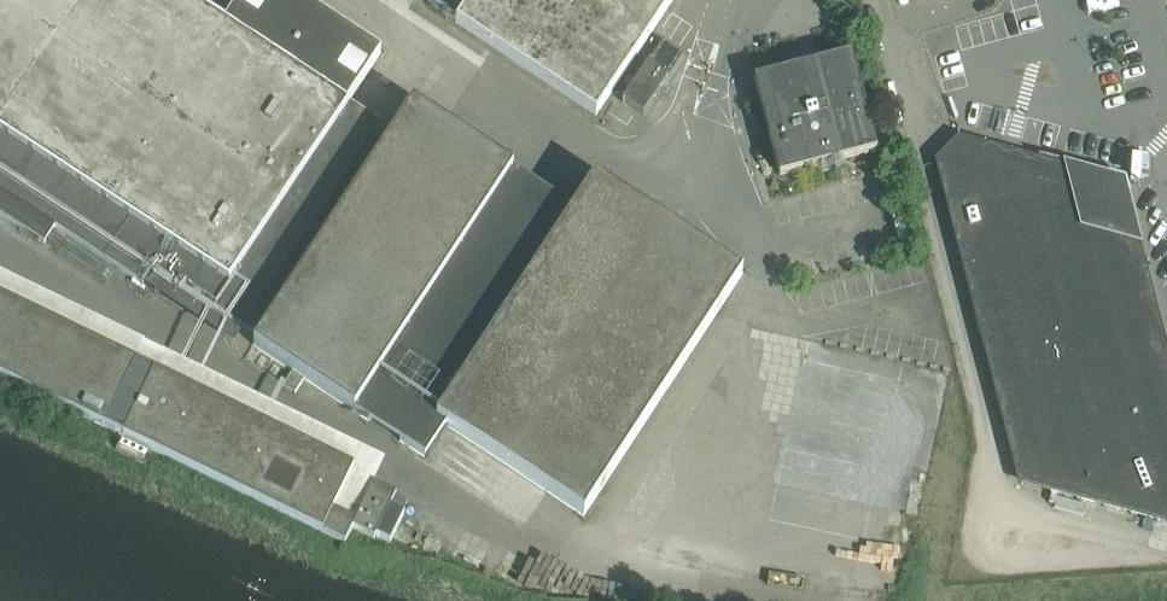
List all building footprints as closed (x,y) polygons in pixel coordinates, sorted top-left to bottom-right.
[(387,99),(369,87),(359,80),(377,53),(297,0),(240,0),(223,25),(185,0),(0,0),(0,177),(230,332),(387,99)] [(596,115),(673,0),(470,0),(456,22),(596,115)] [(852,53),(754,78),(779,176),(877,151),(852,53)] [(573,207),(514,168),(412,101),(252,344),(425,458),(445,425),(582,515),(744,272),(595,175),(573,207)] [(1138,246),(1135,237),(1086,223),(1073,173),(1065,171),(960,142),(940,162),(1022,483),(1166,523),(1166,360),(1138,246)] [(0,296),(0,377),(104,427),(122,436),(154,371),(136,362),(0,296)] [(354,468),(154,371),(122,436),(345,544),(352,529),(374,540),(376,537),(390,544),(404,514),(390,507),(396,495),(351,474),(354,468)] [(868,484),(878,443),(828,431),(831,420),(818,416),(804,468),(868,484)]
